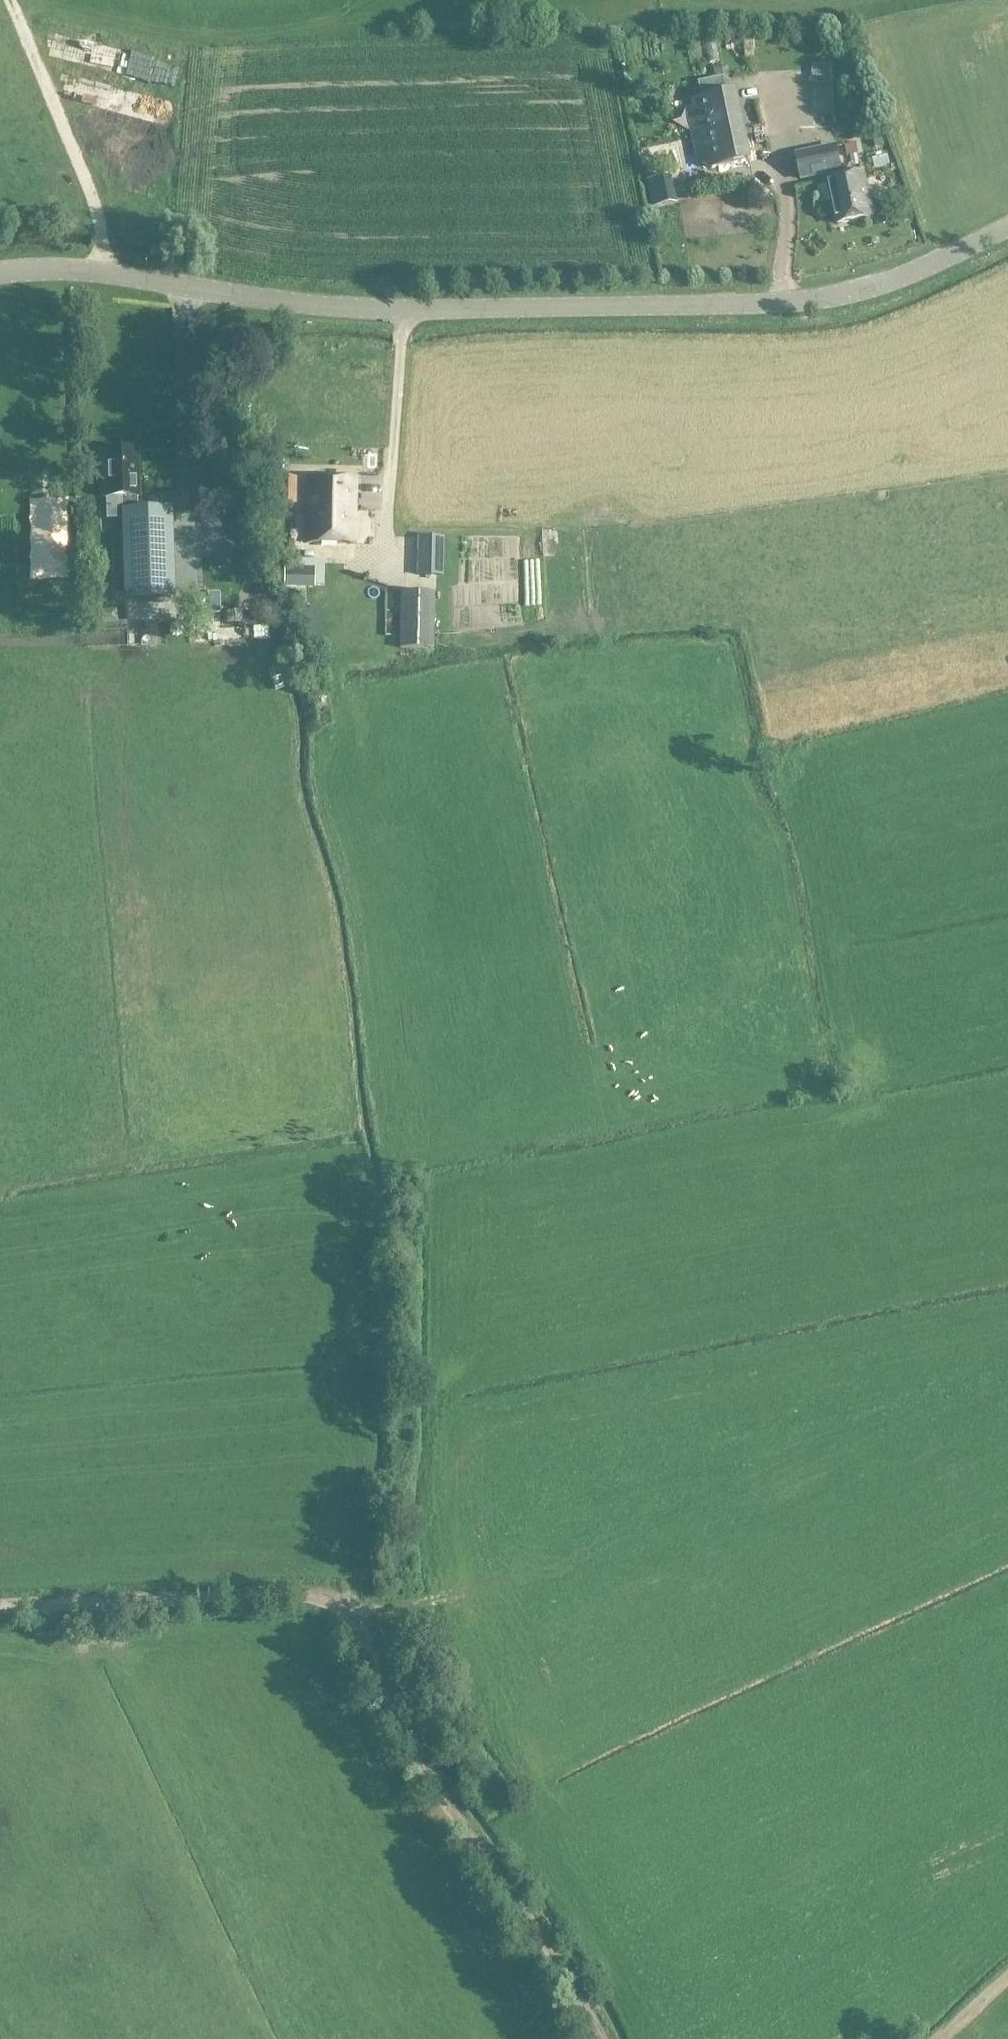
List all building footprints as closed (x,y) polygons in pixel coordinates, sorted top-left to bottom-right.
[(164,57),(151,57),(150,72),(164,72),(164,57)] [(821,115),(820,78),(804,78),(804,70),(791,70),(792,116),(821,115)] [(65,73),(64,82),(86,84),(87,75),(65,73)] [(698,107),(690,109),(696,137),(741,127),(734,94),(728,95),(724,77),(699,83),(703,100),(697,101),(698,107)] [(112,101),(159,107),(161,87),(115,81),(112,101)] [(83,122),(81,131),(131,142),(136,120),(72,107),(70,119),(83,122)] [(748,161),(741,127),(696,137),(702,165),(710,163),(711,169),(748,161)] [(833,133),(790,136),(791,148),(833,145),(833,133)] [(863,175),(843,179),(836,148),(797,156),(802,180),(827,175),(838,226),(872,218),(863,175)] [(648,182),(654,208),(677,203),(672,177),(648,182)] [(150,441),(148,428),(130,430),(132,443),(150,441)] [(104,497),(124,497),(124,511),(122,511),(125,578),(173,576),(170,509),(137,510),(136,496),(138,496),(136,451),(103,452),(104,497)] [(295,505),(296,478),(279,477),(277,504),(295,505)] [(306,543),(337,544),(353,544),(354,479),(307,478),(306,543)] [(409,540),(409,573),(432,573),(432,541),(409,540)] [(401,592),(399,649),(434,650),(435,592),(401,592)]
